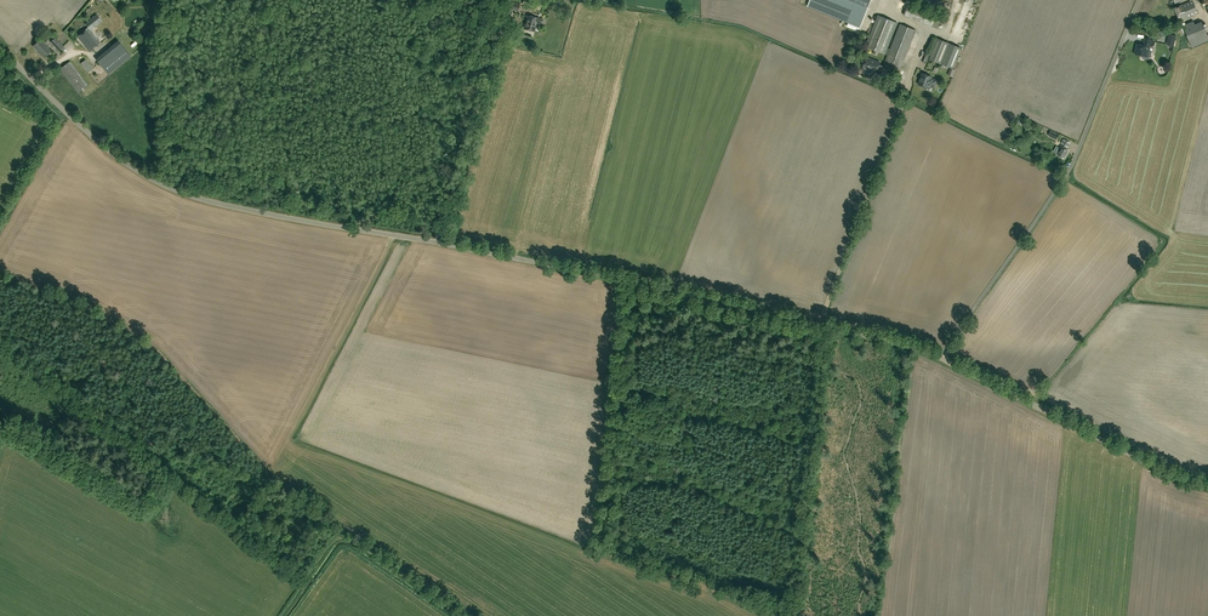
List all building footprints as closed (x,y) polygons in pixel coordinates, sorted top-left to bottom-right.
[(811,6),(863,27),(874,0),(813,0),(811,6)] [(1198,13),(1193,0),(1192,0),(1182,4),(1180,1),(1182,0),(1174,0),(1175,3),(1177,2),(1178,5),(1174,7),(1180,21),(1198,13)] [(511,2),(509,9),(518,11),(520,5),(511,2)] [(969,11),(964,9),(956,34),(958,35),(957,38),(962,40),(973,9),(970,8),(969,11)] [(88,27),(77,36),(84,44),(90,51),(100,43),(95,36),(92,32),(96,28),(95,26),(102,21),(96,14),(85,23),(88,27)] [(534,31),(536,21),(541,23),(542,22),(543,20),(542,19),(537,17),(527,14),(524,23),(525,24),(524,28),(534,31)] [(865,46),(887,55),(891,49),(887,48),(897,23),(878,15),(865,46)] [(1207,40),(1207,35),(1202,21),(1195,24),(1194,21),(1183,26),(1192,47),(1207,40)] [(900,24),(891,49),(887,55),(883,66),(879,65),(878,68),(898,76),(916,30),(900,24)] [(926,56),(923,61),(927,63),(930,55),(927,54),(934,37),(922,32),(914,51),(926,56)] [(64,46),(56,37),(51,42),(60,51),(64,46)] [(1150,45),(1151,46),(1151,45),(1154,46),(1155,41),(1152,41),(1153,39),(1145,37),(1143,45),(1137,43),(1135,54),(1148,56),(1150,45)] [(949,43),(938,38),(929,59),(941,63),(949,43)] [(34,46),(44,57),(51,51),(40,40),(34,46)] [(119,40),(96,59),(109,75),(132,56),(119,40)] [(876,72),(878,68),(879,65),(880,62),(867,57),(863,67),(876,72)] [(81,63),(89,73),(94,69),(86,59),(81,63)] [(60,68),(78,93),(88,85),(70,61),(60,68)] [(923,74),(918,85),(927,88),(928,85),(934,88),(937,80),(931,78),(932,77),(922,73),(923,74)] [(101,91),(107,88),(98,75),(93,79),(101,91)] [(1062,144),(1060,148),(1058,147),(1055,152),(1064,158),(1069,150),(1066,147),(1066,146),(1068,147),(1071,142),(1064,138),(1061,143),(1062,144)]
